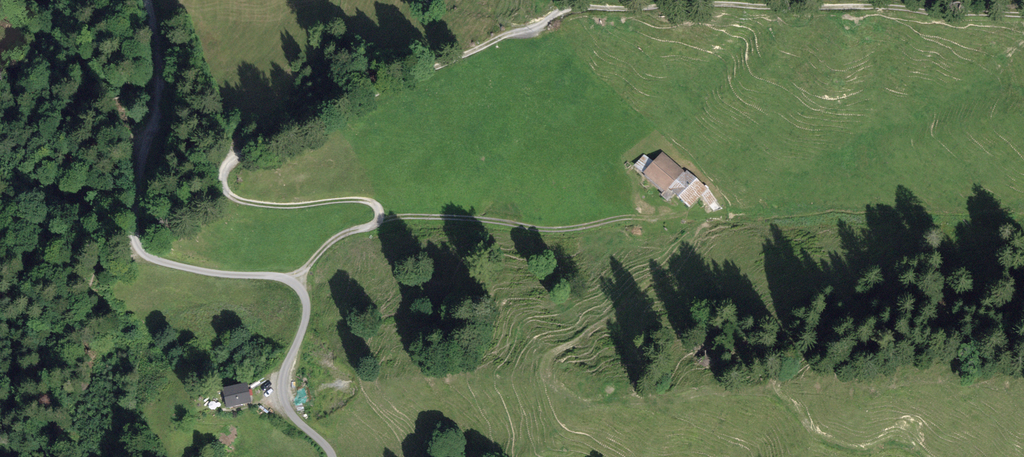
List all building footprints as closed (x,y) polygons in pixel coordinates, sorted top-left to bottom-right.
[(686,174),(663,154),(642,177),(665,198),(670,193),(691,211),(709,191),(689,173),(686,174)] [(248,385),(222,391),(226,412),(252,406),(248,385)]
